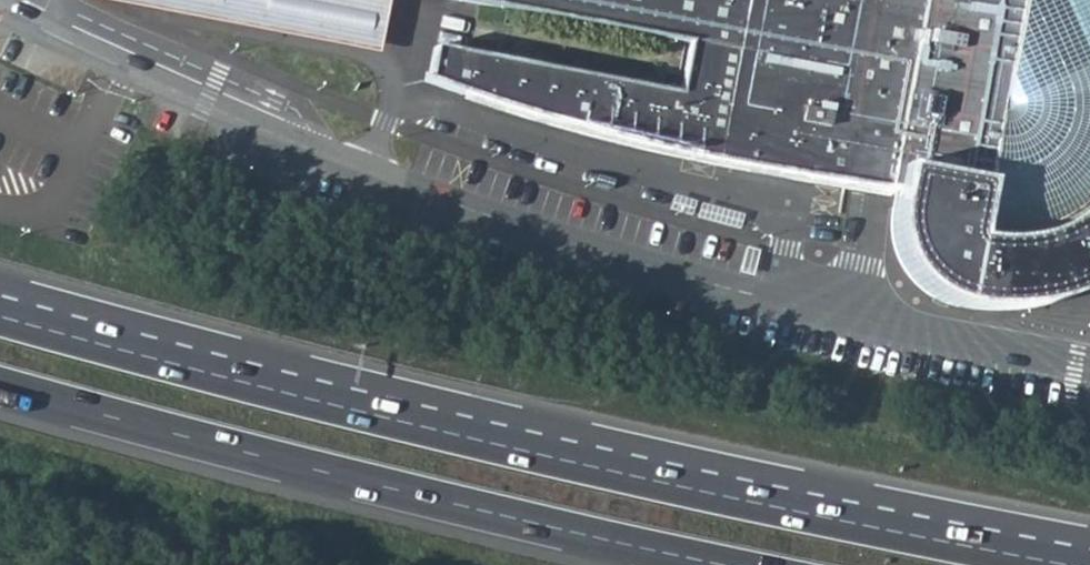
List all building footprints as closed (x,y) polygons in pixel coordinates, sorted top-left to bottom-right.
[(379,52),(389,0),(106,0),(379,52)] [(705,47),(696,91),(450,44),(442,86),(454,91),(465,95),(477,98),(488,102),(500,106),(511,110),(523,113),(534,117),(546,120),(558,123),(569,126),(581,130),(593,133),(605,136),(616,139),(628,142),(640,145),(656,148),(668,151),(684,154),(708,159),(733,164),(753,168),(773,172),(792,175),(812,179),(837,183),(857,186),(895,191),(890,224),(894,247),(901,265),(915,283),(935,298),(969,308),(1001,310),(1032,307),(1052,302),(1089,287),(1089,0),(461,0),(705,47)]
